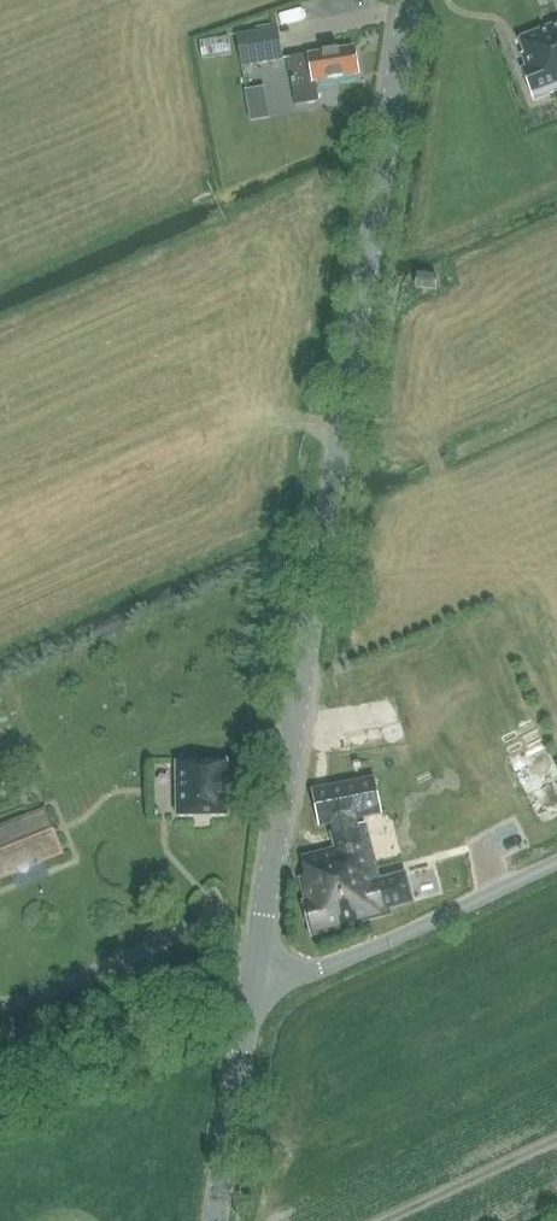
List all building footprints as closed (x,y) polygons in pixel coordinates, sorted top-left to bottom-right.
[(274,7),(277,18),(304,13),(301,1),(274,7)] [(534,99),(556,90),(556,24),(519,39),(525,53),(522,55),(527,68),(522,69),(534,99)] [(243,66),(283,59),(278,28),(237,35),(243,66)] [(296,105),(306,103),(319,101),(316,82),(359,75),(354,46),(288,58),(296,105)] [(436,291),(438,275),(418,273),(416,289),(436,291)] [(176,761),(176,777),(176,817),(231,817),(230,760),(176,761)] [(373,776),(314,790),(311,791),(320,827),(338,822),(340,832),(331,834),(335,850),(302,858),(306,876),(300,878),(305,902),(302,903),(309,935),(390,916),(388,908),(411,903),(405,874),(379,880),(365,824),(358,825),(357,819),(382,813),(373,776)] [(521,800),(526,818),(556,809),(556,803),(553,790),(521,800)] [(46,808),(0,826),(0,881),(64,855),(46,808)]
